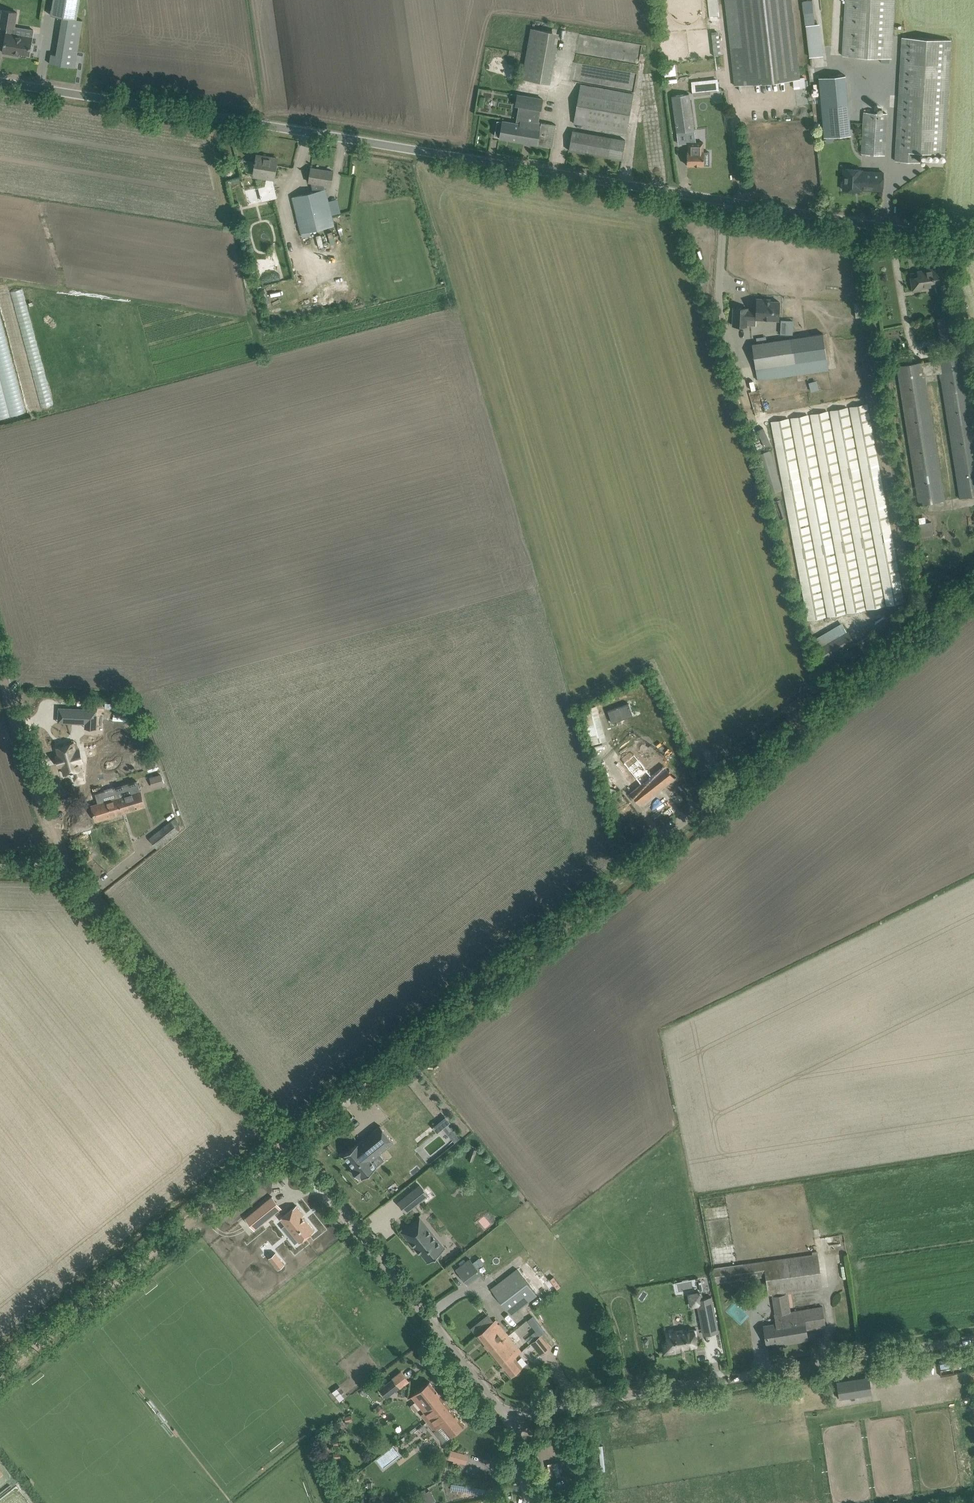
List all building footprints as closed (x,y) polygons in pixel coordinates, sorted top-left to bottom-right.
[(82,20),(77,19),(80,0),(54,0),(51,15),(63,17),(59,40),(56,54),(51,53),(50,63),(75,67),(77,51),(82,20)] [(800,77),(791,0),(737,0),(743,46),(730,47),(735,85),(800,77)] [(894,0),(846,0),(843,56),(890,58),(894,0)] [(812,1),(803,2),(806,25),(815,24),(812,1)] [(17,11),(3,9),(0,25),(0,26),(7,27),(7,32),(6,32),(3,52),(14,53),(14,51),(30,54),(30,51),(32,50),(33,45),(31,43),(33,36),(13,33),(17,11)] [(550,83),(559,33),(531,28),(522,78),(550,83)] [(639,63),(642,43),(579,33),(576,51),(589,53),(590,48),(598,49),(598,53),(604,54),(603,58),(639,63)] [(945,153),(951,40),(902,37),(895,160),(920,162),(921,152),(945,153)] [(676,63),(664,64),(665,85),(677,84),(676,63)] [(824,137),(851,135),(846,75),(819,78),(824,137)] [(691,80),(691,91),(718,90),(717,78),(691,80)] [(627,132),(634,93),(581,84),(574,123),(627,132)] [(678,132),(692,130),(689,107),(688,94),(674,95),(675,109),(678,132)] [(556,124),(539,121),(543,99),(528,96),(524,119),(521,118),(520,123),(502,120),(502,121),(497,120),(495,135),(500,136),(499,138),(552,147),(556,124)] [(885,154),(887,113),(864,112),(862,145),(862,153),(885,154)] [(622,159),(626,140),(573,130),(569,150),(622,159)] [(704,152),(704,146),(704,142),(688,142),(688,146),(688,154),(688,164),(704,165),(710,165),(710,152),(704,152)] [(256,162),(254,171),(268,173),(267,178),(267,179),(266,185),(269,199),(277,198),(276,193),(274,183),(278,158),(270,157),(270,158),(257,156),(258,155),(257,155),(256,160),(255,162),(256,162)] [(311,182),(313,191),(323,189),(322,183),(331,185),(333,171),(311,168),(309,181),(311,182)] [(883,190),(884,172),(862,171),(862,169),(844,168),(844,180),(842,182),(842,186),(843,187),(843,189),(855,190),(861,190),(861,189),(883,190)] [(946,283),(943,267),(920,271),(921,275),(914,277),(913,272),(912,272),(915,291),(923,289),(923,285),(936,282),(937,285),(946,283)] [(51,404),(25,288),(2,293),(28,410),(51,404)] [(779,320),(780,301),(766,301),(766,299),(757,298),(757,312),(754,312),(754,311),(747,310),(748,308),(734,307),(733,325),(747,326),(747,318),(779,320)] [(26,412),(0,314),(0,419),(26,412)] [(958,314),(937,318),(941,345),(954,343),(956,356),(939,359),(923,362),(923,361),(897,365),(917,494),(919,504),(945,500),(943,490),(926,375),(941,372),(959,488),(960,498),(973,495),(973,417),(958,314)] [(793,334),(793,320),(780,319),(780,333),(793,334)] [(822,334),(792,339),(793,352),(794,356),(795,361),(811,359),(827,357),(824,334),(822,334)] [(757,343),(753,344),(756,368),(758,380),(772,378),(796,374),(796,373),(796,371),(796,370),(795,361),(794,356),(793,352),(792,339),(767,342),(757,343)] [(867,403),(850,406),(888,606),(904,603),(867,403)] [(831,410),(868,610),(884,607),(847,407),(831,410)] [(849,613),(865,610),(827,411),(811,414),(849,613)] [(829,617),(845,614),(808,414),(792,417),(829,617)] [(809,620),(825,617),(788,418),(772,421),(809,620)] [(770,451),(757,455),(769,494),(782,490),(770,451)] [(920,537),(934,534),(932,522),(918,524),(920,537)] [(832,621),(813,629),(816,634),(834,626),(832,621)] [(844,634),(842,630),(819,644),(821,648),(817,650),(824,662),(855,644),(848,632),(844,634)] [(581,708),(591,743),(606,739),(596,704),(581,708)] [(59,714),(67,715),(67,723),(85,723),(96,724),(97,709),(59,707),(59,714)] [(54,761),(51,762),(54,771),(56,771),(61,786),(76,781),(73,771),(83,768),(79,754),(75,756),(71,746),(53,753),(54,761)] [(658,757),(647,766),(635,751),(622,761),(640,784),(631,791),(641,804),(674,778),(658,757)] [(153,787),(164,784),(161,774),(150,777),(153,787)] [(118,797),(122,813),(145,806),(142,796),(140,791),(137,781),(130,783),(115,787),(118,797)] [(115,787),(114,788),(104,791),(107,801),(102,802),(92,805),(97,820),(122,813),(118,797),(115,787)] [(157,847),(178,830),(171,821),(150,838),(157,847)] [(444,1118),(433,1126),(437,1131),(448,1123),(444,1118)] [(377,1167),(376,1166),(385,1159),(380,1153),(394,1142),(380,1125),(344,1155),(353,1166),(351,1168),(359,1178),(362,1177),(363,1178),(377,1167)] [(420,1185),(406,1196),(414,1207),(428,1196),(420,1185)] [(267,1191),(244,1211),(253,1221),(274,1201),(267,1191)] [(293,1201),(276,1216),(295,1237),(310,1223),(297,1208),(298,1206),(293,1201)] [(490,1213),(479,1217),(483,1227),(491,1224),(489,1217),(491,1216),(490,1213)] [(403,1233),(416,1249),(418,1247),(428,1261),(440,1252),(434,1245),(439,1240),(433,1233),(432,1235),(418,1218),(408,1227),(409,1228),(403,1233)] [(822,1286),(817,1252),(714,1269),(716,1284),(766,1276),(769,1294),(772,1294),(777,1324),(765,1326),(766,1332),(768,1342),(786,1340),(786,1343),(808,1340),(806,1329),(826,1326),(825,1316),(823,1306),(791,1311),(788,1312),(785,1294),(787,1294),(787,1292),(822,1286)] [(285,1263),(281,1259),(274,1264),(278,1268),(285,1263)] [(473,1264),(477,1269),(484,1265),(479,1259),(473,1263),(473,1264)] [(468,1283),(480,1274),(470,1260),(458,1269),(468,1283)] [(537,1294),(518,1269),(492,1289),(512,1314),(537,1294)] [(742,1304),(749,1297),(741,1289),(734,1296),(742,1304)] [(712,1296),(696,1299),(702,1327),(717,1324),(712,1296)] [(475,1298),(472,1301),(477,1307),(480,1305),(475,1298)] [(528,1320),(540,1336),(541,1336),(546,1332),(533,1316),(528,1320)] [(499,1363),(518,1347),(496,1319),(477,1335),(499,1363)] [(681,1351),(681,1349),(697,1346),(694,1328),(677,1331),(677,1330),(666,1331),(668,1342),(663,1342),(665,1353),(681,1351)] [(526,1339),(529,1343),(535,1338),(532,1334),(526,1339)] [(541,1336),(540,1336),(536,1339),(534,1341),(532,1343),(542,1354),(550,1347),(541,1336)] [(510,1376),(523,1366),(515,1357),(522,1351),(518,1347),(499,1363),(510,1376)] [(839,1398),(871,1393),(869,1377),(837,1382),(839,1398)] [(386,1397),(399,1388),(392,1378),(380,1387),(386,1397)] [(421,1414),(427,1421),(434,1414),(435,1415),(448,1404),(429,1381),(422,1387),(411,1396),(416,1402),(421,1408),(424,1412),(421,1414)] [(340,1401),(345,1397),(348,1395),(340,1385),(332,1391),(340,1401)] [(465,1425),(448,1404),(435,1415),(434,1414),(427,1421),(435,1431),(443,1442),(450,1436),(457,1431),(465,1425)] [(450,1448),(447,1460),(459,1464),(460,1460),(466,1462),(469,1453),(450,1448)] [(423,1495),(427,1502),(430,1502),(435,1500),(430,1491),(423,1495)]
